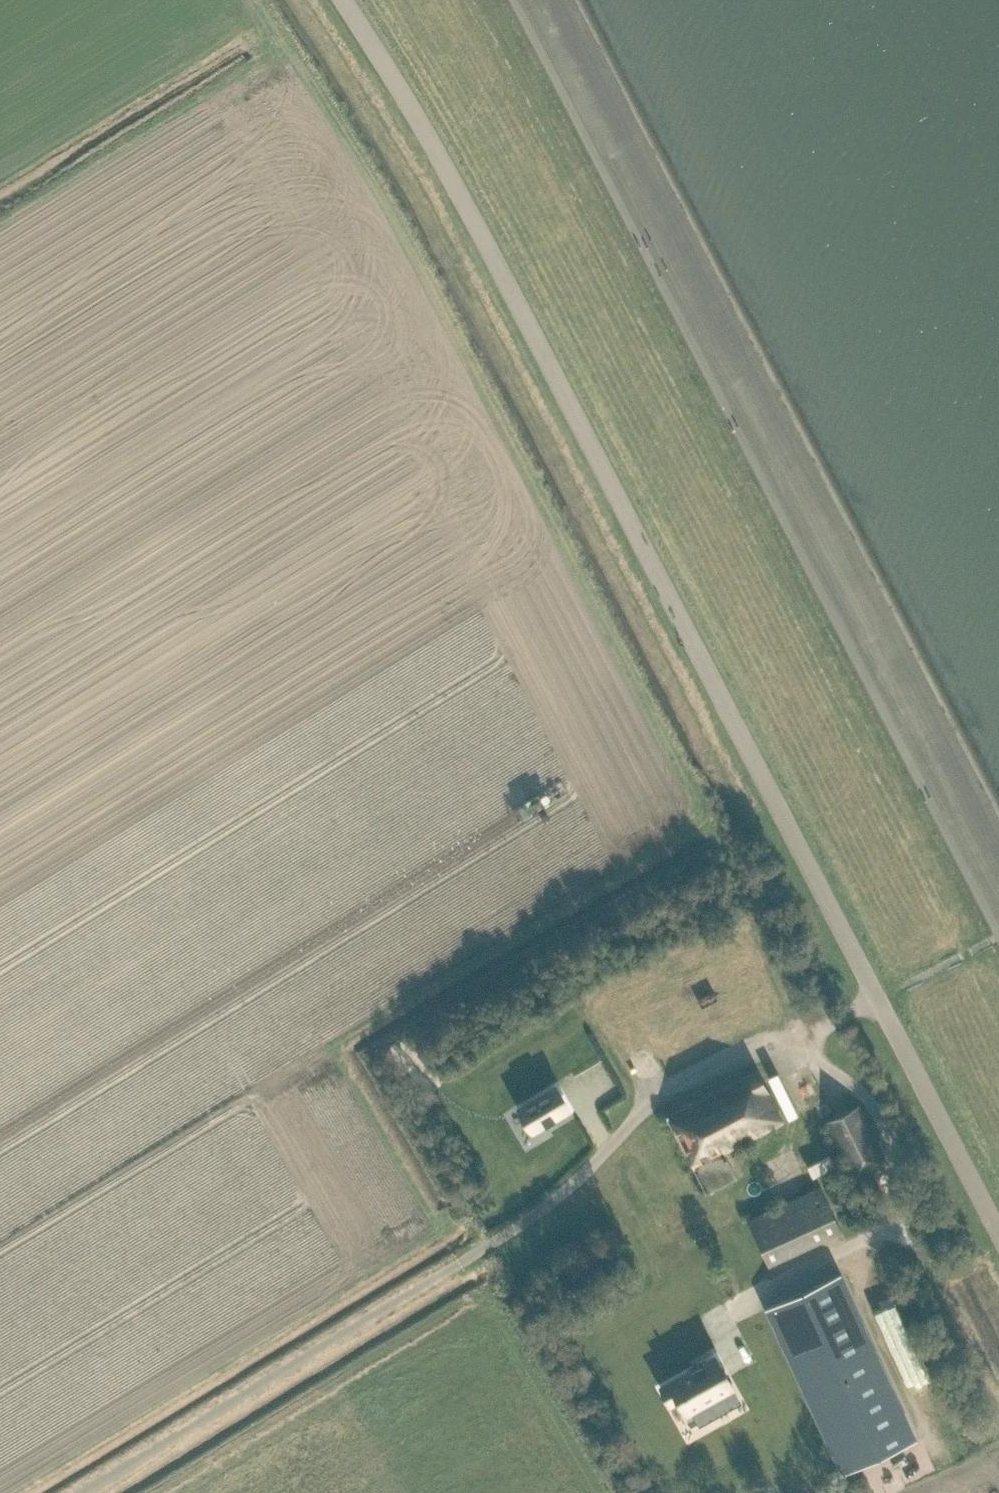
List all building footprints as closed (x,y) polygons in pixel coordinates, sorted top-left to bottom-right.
[(758,1069),(691,1103),(698,1116),(694,1118),(704,1139),(716,1133),(725,1151),(785,1121),(758,1069)] [(557,1084),(521,1106),(534,1128),(546,1121),(547,1122),(557,1117),(556,1115),(570,1107),(557,1084)] [(860,1105),(826,1121),(854,1179),(888,1163),(860,1105)] [(702,1146),(676,1161),(703,1207),(732,1189),(721,1170),(718,1173),(702,1146)] [(841,1277),(770,1314),(852,1474),(923,1437),(841,1277)] [(689,1368),(658,1387),(667,1403),(676,1397),(684,1411),(693,1406),(699,1417),(734,1397),(737,1400),(759,1387),(744,1362),(723,1374),(711,1355),(700,1362),(698,1359),(687,1366),(689,1368)]
